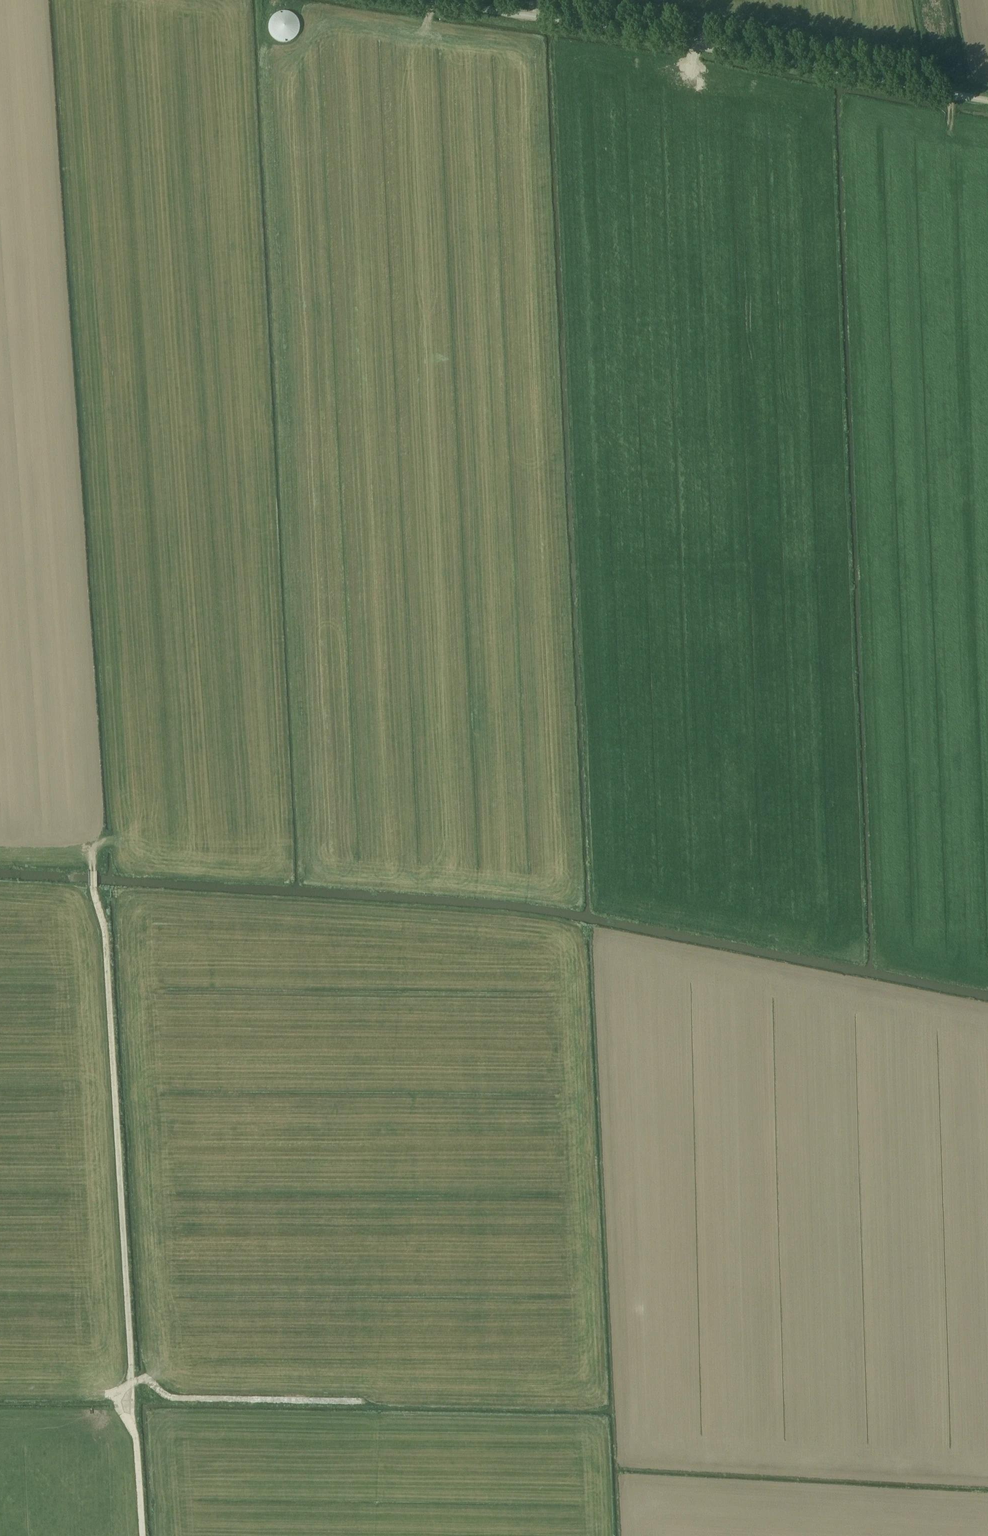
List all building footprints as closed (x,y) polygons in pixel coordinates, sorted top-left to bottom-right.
[(299,31),(299,26),(298,21),(296,17),(292,14),(287,12),(282,11),(277,13),(273,16),(270,19),(268,24),(268,29),(269,34),(272,38),(276,41),(280,43),(285,43),(290,42),(294,39),(297,35),(299,31)]
